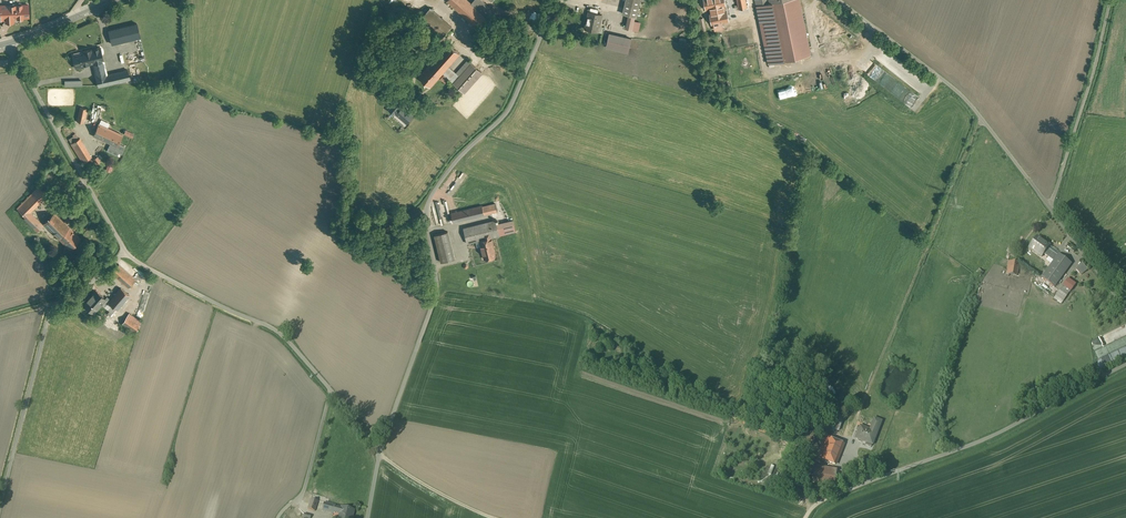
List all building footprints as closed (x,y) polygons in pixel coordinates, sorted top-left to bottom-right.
[(468,0),(447,0),(481,30),(496,13),(481,0),(474,0),(471,3),(468,0)] [(621,12),(628,16),(626,27),(632,28),(635,16),(639,18),(642,0),(626,0),(621,12)] [(755,40),(751,20),(733,25),(732,15),(728,16),(725,0),(698,0),(699,12),(708,11),(712,31),(724,30),(726,38),(735,37),(735,39),(740,42),(743,42),(755,40)] [(801,0),(737,0),(739,11),(755,6),(757,14),(775,12),(786,64),(813,60),(801,0)] [(0,5),(0,18),(28,17),(28,4),(0,5)] [(451,26),(430,8),(421,18),(442,37),(451,26)] [(586,23),(584,30),(598,33),(602,41),(606,43),(604,51),(631,58),(632,53),(635,37),(609,31),(598,27),(600,14),(589,12),(586,23)] [(703,17),(698,18),(701,30),(707,29),(703,17)] [(137,23),(108,30),(112,44),(140,37),(137,23)] [(496,52),(484,41),(477,50),(494,65),(503,55),(497,50),(496,52)] [(448,43),(419,76),(430,87),(442,73),(454,83),(460,76),(449,66),(460,53),(448,43)] [(107,74),(100,47),(83,51),(83,54),(81,55),(73,57),(76,67),(90,64),(93,63),(94,68),(98,86),(130,79),(127,70),(107,74)] [(460,76),(454,83),(464,92),(482,73),(471,63),(460,76)] [(795,76),(777,81),(779,88),(797,84),(795,76)] [(396,113),(403,106),(397,100),(389,108),(396,114),(396,113)] [(396,113),(407,122),(415,114),(404,105),(403,106),(396,113)] [(87,109),(80,107),(77,121),(84,123),(87,109)] [(109,129),(99,124),(93,135),(104,140),(109,129)] [(122,135),(109,129),(104,140),(111,143),(117,146),(118,143),(122,135)] [(91,157),(80,138),(71,143),(82,162),(91,157)] [(117,146),(111,143),(107,150),(117,155),(119,151),(122,152),(125,146),(118,143),(117,146)] [(96,164),(101,161),(97,156),(93,159),(96,164)] [(39,186),(33,192),(42,200),(47,194),(39,186)] [(33,192),(22,203),(30,211),(42,200),(33,192)] [(30,211),(22,203),(17,208),(25,216),(30,211)] [(495,203),(482,207),(484,214),(497,211),(495,203)] [(482,205),(451,213),(453,222),(484,214),(482,207),(482,205)] [(80,238),(54,213),(44,223),(70,249),(80,238)] [(496,220),(463,228),(467,243),(480,240),(491,237),(500,235),(497,224),(496,220)] [(513,220),(497,224),(500,235),(515,231),(513,220)] [(454,259),(448,232),(435,235),(441,262),(454,259)] [(491,237),(480,240),(482,246),(481,246),(484,259),(496,256),(491,237)] [(1037,237),(1030,251),(1043,260),(1053,248),(1037,237)] [(1052,298),(1064,302),(1072,292),(1061,284),(1076,266),(1057,254),(1040,278),(1057,290),(1052,298)] [(1020,264),(1009,262),(1005,275),(1018,276),(1020,264)] [(1076,269),(1082,276),(1089,270),(1083,263),(1076,269)] [(135,279),(119,264),(111,273),(128,287),(135,279)] [(110,300),(108,302),(117,310),(130,295),(121,288),(110,300)] [(96,291),(84,304),(93,313),(104,301),(108,304),(108,302),(110,300),(107,297),(105,299),(96,291)] [(129,313),(121,325),(135,333),(142,321),(129,313)] [(1122,339),(1094,351),(1098,359),(1104,357),(1107,365),(1111,363),(1107,355),(1125,347),(1122,339)] [(883,421),(874,417),(870,428),(860,425),(855,439),(873,446),(883,421)] [(819,459),(835,465),(844,444),(827,438),(819,459)] [(837,469),(814,465),(811,484),(834,488),(837,469)] [(318,501),(311,499),(307,509),(315,511),(318,501)] [(335,506),(324,503),(322,510),(333,513),(335,507),(335,506)] [(341,507),(341,509),(335,507),(334,511),(340,513),(339,517),(351,517),(353,510),(341,507)]
